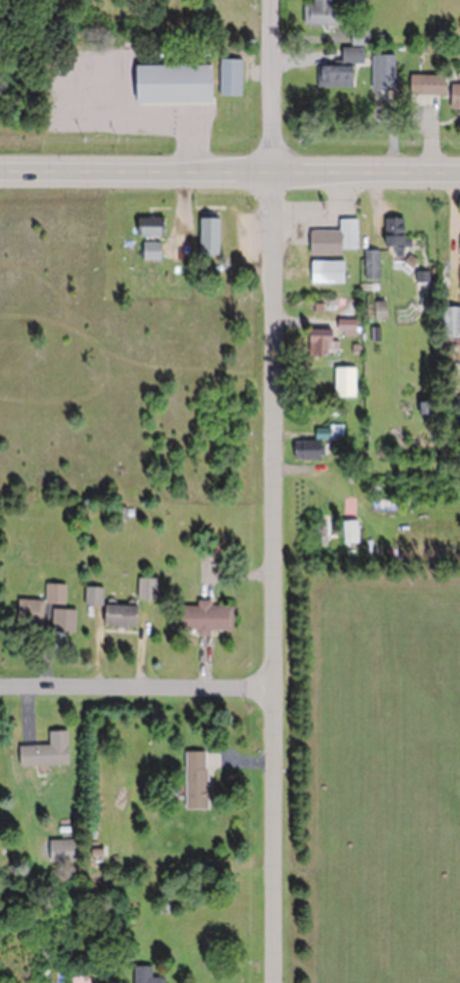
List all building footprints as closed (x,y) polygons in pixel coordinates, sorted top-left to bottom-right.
[(301,6),(301,25),(330,25),(330,0),(310,0),(310,6),(301,6)] [(360,48),(337,48),(337,64),(360,64),(360,48)] [(393,90),(393,55),(369,55),(369,90),(393,90)] [(239,60),(217,60),(217,96),(239,96),(239,60)] [(128,65),(128,102),(207,102),(207,65),(128,65)] [(351,66),(314,66),(314,87),(351,87),(351,66)] [(417,94),(441,94),(441,75),(417,75),(417,94)] [(459,111),(459,85),(446,84),(446,110),(459,111)] [(132,217),(132,236),(163,236),(163,217),(132,217)] [(215,218),(195,218),(195,256),(215,256),(215,218)] [(354,250),(354,219),(335,219),(335,231),(305,231),(305,255),(338,255),(338,250),(354,250)] [(409,247),(409,236),(381,236),(381,247),(409,247)] [(159,243),(139,242),(138,259),(158,260),(159,243)] [(377,251),(363,251),(363,279),(377,279),(377,251)] [(307,284),(340,284),(340,261),(307,261),(307,284)] [(428,304),(428,272),(415,272),(415,304),(428,304)] [(383,319),(383,302),(369,302),(369,319),(383,319)] [(440,307),(440,337),(459,337),(459,307),(440,307)] [(304,357),(329,357),(329,329),(304,329),(304,357)] [(353,368),(333,368),(333,385),(353,385),(353,368)] [(320,440),(328,440),(328,427),(313,427),(312,441),(291,441),(291,458),(320,459),(320,440)] [(44,584),(43,604),(64,604),(64,585),(44,584)] [(98,627),(137,629),(138,608),(99,606),(99,589),(83,588),(82,605),(99,606),(98,627)] [(41,627),(41,600),(15,600),(15,627),(41,627)] [(194,606),(169,605),(169,633),(230,633),(230,606),(208,606),(208,601),(194,601),(194,606)] [(46,746),(15,746),(16,767),(65,766),(64,732),(46,732),(46,746)] [(182,752),(182,810),(204,810),(204,752),(182,752)] [(161,977),(148,977),(148,966),(131,966),(130,982),(161,982),(161,977)]
